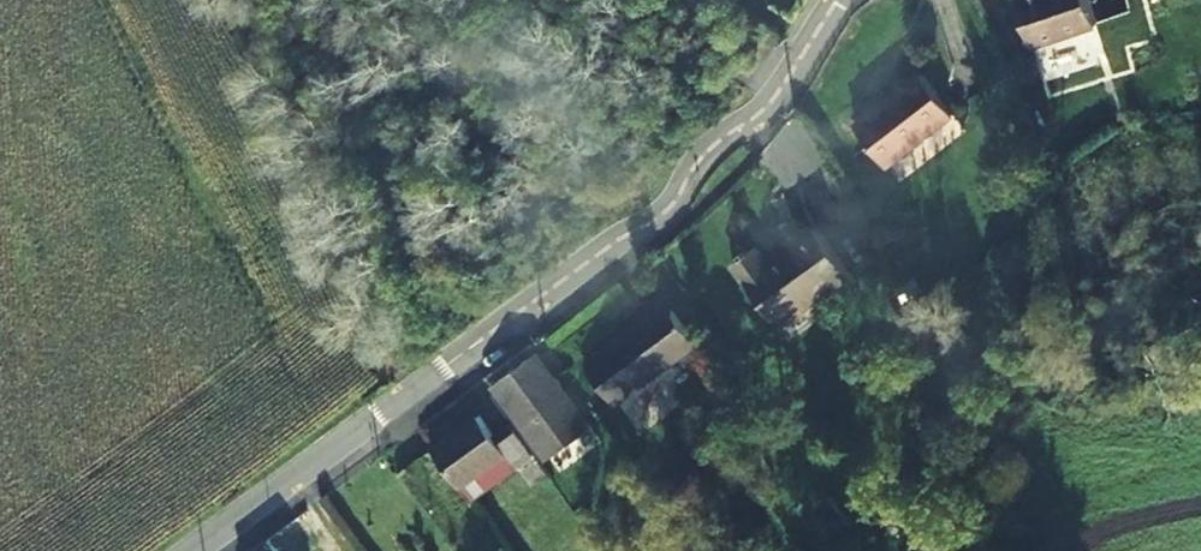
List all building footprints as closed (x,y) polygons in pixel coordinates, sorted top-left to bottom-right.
[(1038,50),(1101,28),(1091,0),(1021,0),(1038,50)] [(894,168),(959,118),(928,77),(862,128),(894,168)] [(771,263),(761,249),(737,264),(755,289),(781,327),(853,278),(820,229),(771,263)] [(638,323),(666,361),(696,339),(669,301),(638,323)] [(666,361),(638,323),(586,359),(614,397),(666,361)] [(503,382),(501,384),(554,459),(595,429),(542,355),(503,382)] [(510,451),(500,437),(484,415),(439,448),(465,485),(468,484),(510,451)] [(540,457),(517,423),(500,437),(510,451),(522,469),(540,457)]
